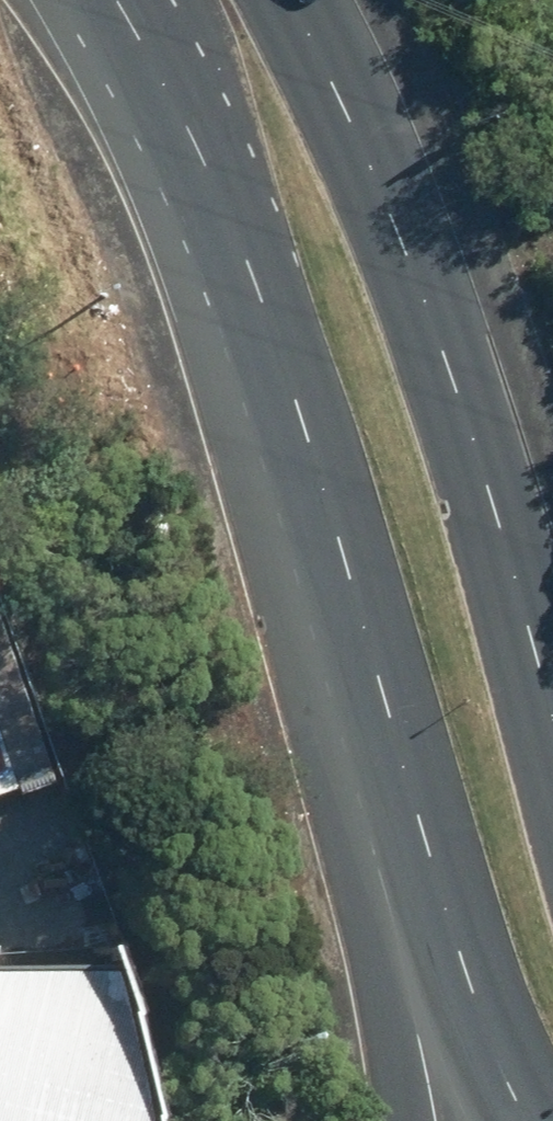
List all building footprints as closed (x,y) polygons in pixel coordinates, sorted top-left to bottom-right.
[(154,955),(0,959),(0,1120),(196,1120),(154,955)]
